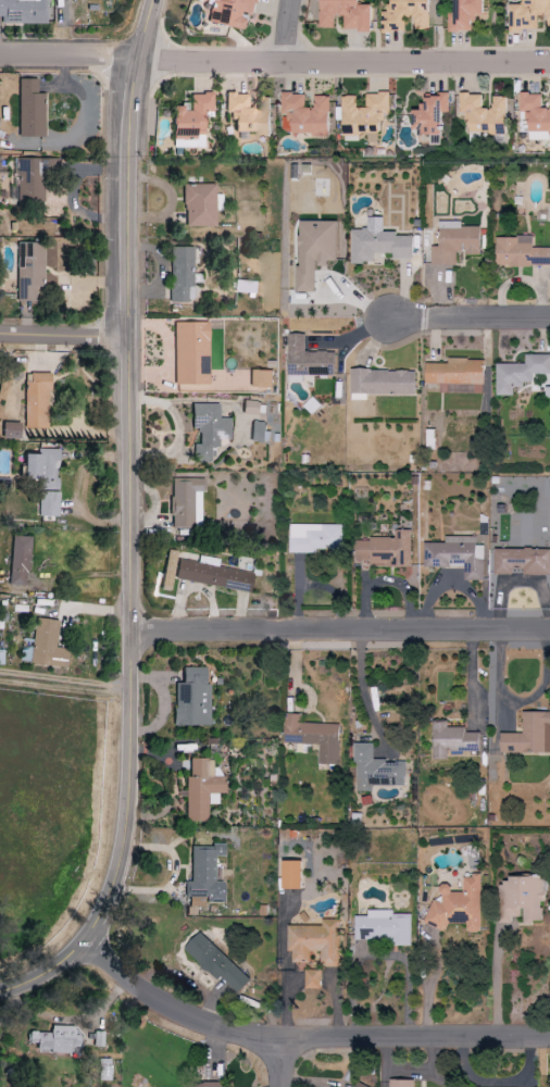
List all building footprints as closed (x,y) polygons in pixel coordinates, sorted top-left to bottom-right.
[(47,24),(47,0),(0,0),(0,17),(2,17),(2,25),(47,24)] [(207,6),(212,7),(209,23),(245,31),(248,16),(259,18),(262,0),(208,0),(207,6)] [(376,5),(361,5),(361,0),(323,0),(324,28),(339,28),(339,16),(347,16),(347,31),(376,31),(376,5)] [(394,4),(385,4),(386,32),(408,32),(408,17),(417,16),(417,30),(433,30),(433,0),(394,0),(394,4)] [(461,14),(451,14),(452,32),(477,31),(477,21),(490,20),(490,0),(461,0),(461,14)] [(529,5),(515,5),(515,30),(541,30),(541,16),(549,16),(549,22),(549,0),(529,0),(529,5)] [(45,137),(46,93),(38,93),(38,79),(20,79),(19,137),(45,137)] [(334,96),(318,95),(318,108),(308,107),(309,93),(285,92),(284,115),(286,115),(285,133),(333,134),(334,96)] [(345,96),(346,135),(371,134),(371,142),(385,141),(384,113),(394,113),(393,92),(369,93),(369,108),(362,108),(361,95),(345,96)] [(214,93),(192,94),(192,107),(175,108),(176,148),(207,147),(206,112),(214,112),(214,93)] [(416,129),(426,129),(426,134),(434,135),(433,144),(446,144),(447,113),(452,113),(453,94),(428,93),(428,110),(417,110),(416,129)] [(511,96),(497,96),(496,108),(485,108),(486,94),(464,93),(464,119),(474,120),(473,133),(510,133),(511,96)] [(549,140),(549,107),(545,107),(545,93),(523,93),(523,112),(532,112),(532,139),(549,140)] [(234,133),(274,133),(274,97),(260,97),(260,108),(249,108),(250,94),(227,94),(227,113),(234,113),(234,133)] [(18,202),(44,202),(44,159),(18,159),(18,175),(18,202)] [(217,227),(217,184),(186,184),(186,227),(217,227)] [(342,220),(304,220),(303,266),(300,266),(300,291),(320,291),(321,262),(341,263),(342,220)] [(443,246),(434,246),(434,264),(461,265),(461,253),(484,254),(485,226),(464,226),(465,221),(443,221),(443,246)] [(354,263),(378,263),(378,253),(397,253),(397,258),(419,258),(419,235),(400,235),(400,231),(387,231),(387,228),(354,228),(354,263)] [(536,247),(536,236),(499,236),(500,266),(549,266),(549,247),(536,247)] [(37,301),(37,288),(44,288),(44,243),(18,243),(18,301),(37,301)] [(171,302),(193,302),(193,289),(194,289),(194,247),(172,247),(171,302)] [(256,293),(257,282),(236,281),(235,292),(256,293)] [(209,323),(175,323),(176,385),(211,385),(209,323)] [(339,374),(338,351),(308,352),(308,333),(290,333),(291,376),(339,374)] [(500,395),(517,395),(517,384),(536,384),(536,374),(549,374),(549,354),(529,353),(529,363),(500,363),(500,395)] [(452,363),(430,363),(429,383),(487,384),(488,359),(452,358),(452,363)] [(251,387),(276,387),(276,370),(251,370),(251,387)] [(354,394),(420,394),(420,370),(354,370),(354,394)] [(50,428),(50,374),(26,374),(25,428),(50,428)] [(264,402),(244,401),(244,414),(264,415),(264,402)] [(232,439),(232,418),(220,418),(220,404),(194,404),(193,431),(201,431),(200,445),(195,444),(195,461),(212,461),(212,448),(220,448),(220,439),(232,439)] [(252,420),(251,441),(273,442),(274,420),(252,420)] [(21,423),(3,423),(3,439),(21,439),(21,423)] [(439,429),(430,429),(430,448),(439,449),(439,429)] [(39,516),(58,517),(59,461),(60,461),(60,449),(38,449),(38,454),(27,454),(26,481),(40,482),(39,516)] [(204,479),(172,479),(172,528),(203,529),(204,479)] [(292,551),(346,552),(347,525),(293,524),(292,551)] [(359,538),(359,565),(412,565),(412,530),(397,530),(397,538),(359,538)] [(11,586),(31,587),(33,537),(13,536),(11,586)] [(427,542),(426,567),(467,567),(467,580),(487,580),(487,557),(484,557),(484,545),(479,545),(479,536),(448,536),(448,542),(427,542)] [(499,548),(499,574),(522,575),(549,575),(549,549),(499,548)] [(250,591),(253,570),(178,561),(175,582),(250,591)] [(20,663),(69,668),(71,649),(56,648),(59,621),(35,618),(33,640),(22,639),(20,663)] [(210,668),(184,668),(184,683),(176,683),(176,726),(210,726),(210,668)] [(504,753),(549,752),(549,712),(526,712),(526,733),(504,733),(504,753)] [(303,723),(304,714),(289,713),(287,743),(321,745),(320,763),(340,764),(341,724),(303,723)] [(436,758),(451,758),(451,751),(484,751),(484,732),(469,732),(469,727),(451,727),(451,721),(436,721),(436,758)] [(377,743),(359,743),(359,791),(376,791),(376,785),(408,786),(408,761),(377,760),(377,743)] [(208,822),(208,805),(219,805),(218,794),(225,794),(225,777),(213,778),(213,759),(190,759),(191,778),(186,778),(187,822),(208,822)] [(193,847),(192,881),(186,881),(185,897),(190,897),(190,908),(206,908),(206,903),(225,903),(226,882),(215,882),(216,857),(226,858),(226,845),(213,844),(213,848),(193,847)] [(287,889),(308,888),(307,860),(286,861),(287,889)] [(482,933),(485,876),(466,875),(466,892),(454,892),(454,885),(445,884),(445,901),(433,901),(432,926),(454,927),(454,922),(470,923),(469,932),(482,933)] [(504,883),(505,917),(527,916),(527,923),(546,922),(545,901),(547,901),(547,875),(514,876),(514,883),(504,883)] [(359,942),(413,942),(414,912),(372,911),(372,916),(359,916),(359,942)] [(291,925),(290,951),(295,952),(295,962),(313,962),(313,951),(323,951),(323,966),(341,966),(342,919),(325,918),(325,925),(291,925)] [(189,948),(220,981),(225,976),(241,993),(253,982),(206,932),(189,948)] [(323,989),(323,969),(308,969),(308,989),(323,989)] [(30,1044),(38,1044),(37,1053),(70,1054),(70,1047),(79,1047),(79,1027),(52,1026),(52,1033),(31,1032),(30,1044)] [(112,1081),(112,1059),(101,1060),(102,1081),(112,1081)]
